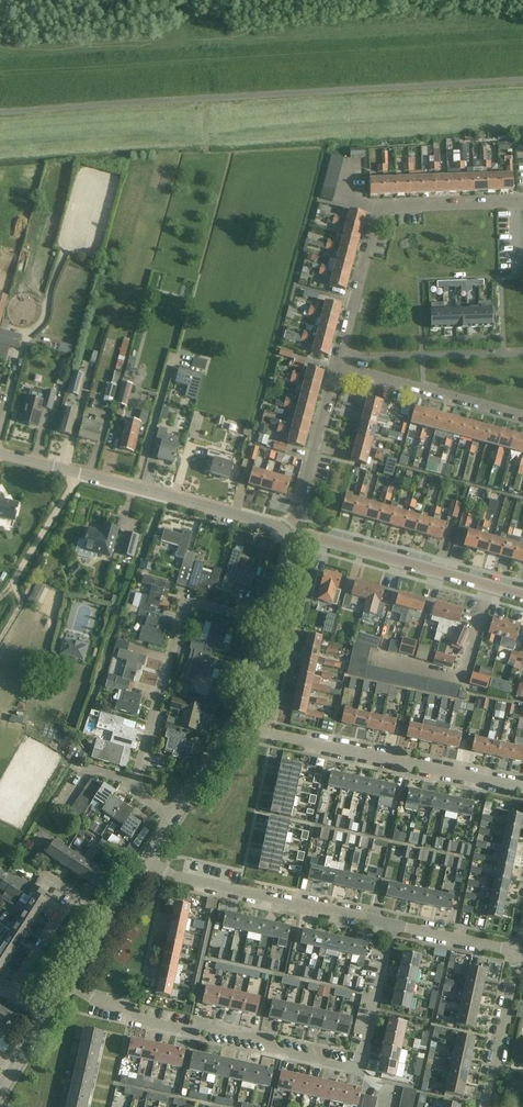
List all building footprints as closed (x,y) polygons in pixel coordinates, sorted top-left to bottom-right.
[(511,150),(511,142),(498,143),(499,150),(511,150)] [(350,158),(365,157),(364,148),(350,149),(350,158)] [(473,191),(486,191),(486,175),(486,168),(485,152),(486,152),(485,148),(480,148),(481,168),(474,168),(474,176),(473,176),(473,191)] [(330,163),(341,166),(343,158),(332,155),(330,163)] [(328,170),(339,173),(341,166),(330,163),(328,170)] [(326,177),(338,180),(339,173),(328,170),(326,177)] [(513,190),(512,174),(499,175),(499,190),(513,190)] [(499,190),(499,175),(486,175),(486,191),(499,190)] [(448,192),(447,176),(434,177),(435,193),(448,192)] [(461,192),(460,176),(447,176),(448,192),(461,192)] [(473,191),(473,176),(460,176),(461,192),(473,191)] [(324,184),(336,187),(338,180),(326,177),(324,184)] [(422,193),(421,177),(409,178),(409,194),(422,193)] [(435,193),(434,177),(421,177),(422,193),(435,193)] [(396,194),(396,178),(383,179),(383,195),(396,194)] [(409,194),(409,178),(396,178),(396,194),(409,194)] [(383,195),(383,179),(370,179),(370,195),(383,195)] [(323,191),(334,194),(336,187),(324,184),(323,191)] [(334,194),(323,191),(321,198),(332,201),(334,194)] [(365,214),(350,210),(346,223),(362,227),(365,214)] [(333,220),(341,221),(342,216),(334,215),(320,211),(319,216),(333,220)] [(319,216),(317,221),(332,224),(339,226),(341,221),(333,220),(319,216)] [(362,227),(346,223),(343,235),(358,239),(362,227)] [(340,248),(355,252),(358,239),(343,235),(340,248)] [(335,241),(328,240),(321,238),(320,242),(320,243),(334,246),(335,241)] [(320,242),(307,239),(305,244),(325,249),(333,252),(334,247),(334,246),(320,243),(320,242)] [(336,261),(352,265),(355,252),(340,248),(336,261)] [(333,273),(348,277),(352,265),(336,261),(333,273)] [(319,274),(332,278),(330,286),(345,290),(348,277),(333,273),(327,271),(327,272),(320,270),(319,274)] [(468,281),(466,281),(467,292),(472,292),(472,287),(478,286),(478,280),(468,281)] [(466,281),(454,281),(455,287),(461,287),(461,292),(467,292),(466,281)] [(319,294),(305,290),(303,296),(318,300),(319,294)] [(322,314),(337,318),(341,306),(325,302),(322,314)] [(490,302),(479,303),(479,308),(480,327),(491,326),(490,302)] [(443,304),(432,304),(433,328),(444,328),(444,309),(443,304)] [(479,308),(467,309),(468,327),(480,327),(479,308)] [(455,309),(444,309),(444,328),(456,328),(455,309)] [(467,309),(455,309),(456,328),(468,327),(467,309)] [(334,331),(337,318),(322,314),(319,327),(334,331)] [(3,319),(0,327),(7,329),(9,322),(3,319)] [(319,327),(315,339),(331,344),(334,331),(319,327)] [(112,328),(105,355),(112,357),(119,330),(112,328)] [(0,330),(0,344),(18,349),(22,336),(0,330)] [(309,338),(302,336),(285,331),(283,338),(301,343),(301,340),(308,343),(309,338)] [(327,356),(331,344),(315,339),(312,352),(327,356)] [(124,340),(115,370),(121,371),(129,341),(124,340)] [(7,360),(10,348),(0,345),(0,358),(7,360)] [(281,348),(279,355),(291,359),(293,352),(281,348)] [(99,353),(92,351),(89,362),(96,364),(99,353)] [(207,362),(194,358),(191,366),(205,370),(207,362)] [(303,369),(305,362),(294,359),(294,362),(291,361),(290,366),(303,369)] [(11,369),(10,369),(11,365),(7,364),(6,368),(4,368),(2,376),(10,377),(11,369)] [(125,367),(123,378),(131,380),(133,369),(126,368),(125,367)] [(323,372),(308,368),(304,380),(320,385),(323,372)] [(178,369),(178,373),(173,371),(170,380),(175,381),(175,383),(188,386),(185,397),(196,400),(203,376),(178,369)] [(84,374),(73,371),(67,392),(78,395),(84,374)] [(108,384),(104,401),(113,403),(121,373),(115,371),(111,384),(108,384)] [(138,376),(135,388),(150,392),(153,379),(138,376)] [(320,385),(304,380),(301,393),(317,397),(320,385)] [(132,385),(122,382),(116,403),(127,407),(132,385)] [(27,397),(23,411),(20,422),(38,426),(43,408),(51,410),(55,393),(46,390),(44,401),(27,397)] [(317,397),(301,393),(298,406),(313,410),(317,397)] [(380,414),(383,402),(367,397),(364,410),(380,414)] [(285,402),(283,407),(290,408),(287,416),(288,417),(294,418),(310,422),(313,410),(298,406),(291,404),(285,402)] [(411,407),(404,405),(402,413),(409,415),(411,407)] [(65,407),(61,421),(58,432),(71,435),(78,411),(65,407)] [(410,423),(423,426),(427,411),(414,408),(410,423)] [(380,414),(364,410),(361,423),(376,427),(378,420),(387,422),(389,417),(380,414)] [(122,438),(119,448),(133,452),(136,441),(138,435),(143,436),(149,413),(141,411),(138,422),(127,419),(122,438)] [(439,414),(427,411),(423,426),(421,433),(419,439),(420,440),(419,443),(424,445),(427,431),(434,434),(439,414)] [(439,414),(434,434),(434,437),(442,439),(440,445),(444,447),(452,418),(439,414)] [(280,422),(278,428),(285,429),(291,431),(306,435),(310,422),(294,418),(288,417),(286,424),(280,422)] [(452,418),(444,447),(450,448),(453,435),(460,437),(465,421),(452,418)] [(83,420),(81,427),(78,437),(98,443),(102,425),(83,420)] [(477,424),(465,421),(460,437),(473,440),(477,424)] [(376,427),(361,423),(357,435),(373,439),(375,432),(389,435),(390,430),(376,427)] [(407,425),(401,423),(398,432),(404,434),(407,425)] [(261,424),(259,433),(266,435),(268,426),(261,424)] [(490,428),(477,424),(473,440),(485,443),(490,428)] [(160,428),(158,432),(155,443),(162,445),(158,459),(173,463),(178,446),(177,446),(179,438),(165,434),(166,430),(160,428)] [(287,444),(293,445),(303,448),(306,435),(291,431),(285,429),(278,428),(277,432),(290,435),(287,444)] [(502,431),(490,428),(485,443),(497,446),(498,447),(502,431)] [(497,446),(496,453),(495,460),(494,460),(493,465),(500,467),(504,452),(503,452),(504,448),(511,450),(515,435),(502,431),(498,447),(497,446)] [(266,447),(272,449),(284,452),(286,447),(274,443),(274,444),(267,442),(268,438),(260,435),(258,443),(266,445),(266,447)] [(354,448),(369,452),(373,439),(357,435),(354,448)] [(515,435),(511,450),(522,453),(522,437),(515,435)] [(256,461),(259,449),(252,447),(248,459),(256,461)] [(354,448),(351,461),(366,465),(369,452),(354,448)] [(208,449),(208,451),(206,457),(214,459),(210,474),(228,479),(233,464),(232,463),(234,456),(208,449)] [(386,464),(395,466),(397,460),(388,458),(386,464)] [(425,470),(427,462),(424,462),(423,464),(415,462),(413,467),(425,470)] [(439,466),(427,462),(425,470),(437,474),(439,466)] [(443,464),(440,475),(450,477),(452,466),(443,464)] [(252,469),(251,474),(248,484),(261,488),(265,473),(252,469)] [(277,477),(273,492),(286,495),(290,480),(292,473),(285,471),(283,478),(277,477)] [(265,473),(261,488),(273,492),(277,477),(265,473)] [(385,500),(388,488),(384,487),(382,492),(380,498),(385,500)] [(393,489),(388,488),(385,500),(390,501),(393,489)] [(358,499),(354,498),(346,496),(341,511),(354,515),(358,499)] [(18,503),(17,505),(6,502),(7,500),(0,499),(0,518),(14,521),(18,503)] [(354,515),(366,518),(371,503),(358,499),(354,515)] [(482,528),(487,529),(489,522),(491,516),(494,517),(498,502),(490,500),(484,521),(482,528)] [(461,503),(452,501),(448,516),(457,518),(461,503)] [(390,508),(383,506),(379,522),(391,525),(396,510),(397,504),(392,502),(390,508)] [(366,518),(379,522),(383,506),(371,503),(366,518)] [(404,529),(408,513),(396,510),(391,525),(404,529)] [(416,532),(421,517),(408,513),(404,529),(416,532)] [(472,516),(465,514),(462,527),(468,528),(472,516)] [(429,536),(433,521),(421,517),(416,532),(429,536)] [(476,526),(475,532),(468,531),(464,546),(476,549),(481,534),(482,528),(484,521),(480,519),(477,527),(476,526)] [(433,521),(429,536),(441,540),(446,524),(433,521)] [(509,528),(501,557),(514,560),(518,545),(522,531),(514,529),(515,525),(510,523),(509,528)] [(96,559),(97,554),(110,557),(115,539),(118,528),(105,524),(103,532),(89,529),(86,538),(85,537),(84,540),(86,540),(86,541),(81,540),(79,541),(76,554),(76,555),(94,560),(96,559)] [(500,540),(493,538),(489,553),(501,557),(509,528),(504,527),(502,533),(501,533),(500,540)] [(187,568),(192,553),(186,551),(192,533),(184,530),(182,535),(172,532),(173,531),(170,531),(164,530),(161,541),(178,546),(175,557),(184,559),(181,566),(187,568)] [(140,535),(126,531),(120,553),(134,556),(140,535)] [(236,534),(233,543),(242,546),(245,537),(236,534)] [(481,534),(476,549),(489,553),(493,538),(481,534)] [(260,541),(258,548),(267,551),(269,543),(260,541)] [(514,560),(522,563),(522,546),(518,545),(514,560)] [(218,582),(216,588),(231,593),(233,588),(238,589),(239,584),(242,585),(242,586),(244,586),(245,585),(250,587),(254,576),(236,571),(241,552),(233,550),(223,584),(218,582)] [(192,553),(187,568),(193,570),(187,588),(204,593),(206,592),(207,589),(209,590),(210,589),(215,591),(216,588),(218,582),(222,570),(213,567),(211,573),(202,571),(204,564),(196,562),(198,555),(192,553)] [(148,556),(146,561),(149,562),(155,564),(157,561),(155,556),(151,555),(150,557),(148,556)] [(321,586),(317,601),(337,606),(341,591),(337,590),(341,577),(324,572),(323,577),(321,586)] [(170,582),(160,580),(144,575),(142,584),(152,587),(149,597),(143,595),(140,609),(153,613),(155,607),(158,608),(159,602),(160,602),(161,600),(160,600),(161,595),(165,596),(167,591),(168,591),(170,582)] [(366,599),(370,585),(356,581),(352,595),(346,593),(342,607),(349,609),(350,603),(356,605),(358,597),(366,599)] [(34,589),(28,600),(37,605),(46,587),(37,582),(36,585),(34,589)] [(366,599),(363,612),(375,615),(375,616),(382,618),(383,615),(386,604),(380,603),(384,589),(370,585),(366,599)] [(403,627),(405,624),(412,597),(399,593),(395,605),(404,608),(399,625),(403,627)] [(112,600),(111,603),(116,605),(119,598),(113,596),(112,600)] [(104,597),(100,608),(98,612),(104,615),(106,611),(107,612),(111,603),(112,600),(104,597)] [(412,597),(405,624),(409,625),(412,617),(420,619),(422,613),(422,611),(425,600),(412,597)] [(441,633),(449,607),(436,603),(431,620),(439,622),(436,632),(435,638),(439,640),(441,633)] [(137,614),(139,608),(129,605),(127,612),(131,614),(131,612),(137,614)] [(391,619),(392,620),(395,608),(390,606),(382,630),(387,631),(391,619)] [(449,607),(441,633),(446,635),(449,626),(457,628),(458,623),(462,610),(449,607)] [(152,618),(153,613),(140,609),(138,614),(147,617),(144,627),(142,627),(140,635),(161,641),(166,622),(152,618)] [(328,613),(323,631),(330,634),(335,615),(328,613)] [(502,636),(507,621),(493,617),(489,632),(488,632),(486,641),(492,643),(495,634),(502,636)] [(193,637),(191,644),(205,648),(206,644),(213,646),(213,649),(221,651),(222,646),(223,646),(224,643),(229,645),(232,636),(225,635),(227,627),(218,625),(220,620),(213,619),(212,623),(211,623),(211,624),(206,641),(194,638),(193,637)] [(507,621),(502,636),(516,640),(521,625),(507,621)] [(460,647),(468,629),(459,626),(452,643),(460,647)] [(306,647),(319,650),(322,637),(308,634),(306,647)] [(370,638),(368,645),(371,646),(377,648),(380,641),(370,638)] [(403,638),(399,653),(413,657),(418,642),(403,638)] [(354,642),(351,655),(368,659),(371,646),(368,645),(354,642)] [(195,651),(189,672),(187,680),(195,682),(196,677),(205,679),(211,680),(216,663),(210,661),(211,655),(203,653),(205,648),(191,644),(190,649),(195,651)] [(419,645),(415,658),(426,661),(430,648),(419,645)] [(328,646),(326,652),(337,655),(337,653),(341,654),(343,650),(328,646)] [(334,667),(340,668),(341,663),(335,662),(325,660),(325,659),(317,657),(319,650),(306,647),(303,661),(316,663),(334,667)] [(60,661),(81,667),(84,654),(63,648),(60,661)] [(115,683),(129,687),(130,681),(133,682),(135,676),(136,677),(136,674),(138,664),(143,665),(146,657),(118,650),(116,657),(127,660),(122,678),(116,676),(115,683)] [(515,661),(518,653),(512,651),(509,659),(515,661)] [(436,653),(433,664),(452,668),(454,657),(436,653)] [(366,666),(368,659),(351,655),(347,674),(370,679),(373,667),(366,666)] [(223,661),(219,669),(227,673),(228,671),(230,672),(235,663),(231,661),(230,664),(223,661)] [(313,676),(316,663),(303,661),(300,673),(313,676)] [(379,668),(373,667),(370,679),(376,680),(379,668)] [(385,670),(379,668),(376,680),(383,681),(385,670)] [(392,671),(385,670),(383,681),(389,683),(392,671)] [(395,684),(398,672),(392,671),(389,683),(395,684)] [(321,677),(321,679),(331,681),(333,675),(322,672),(321,677)] [(398,672),(395,684),(402,686),(404,674),(398,672)] [(297,686),(310,689),(340,696),(341,690),(320,685),(321,679),(321,677),(313,676),(300,673),(297,686)] [(472,673),(469,684),(487,689),(490,678),(472,673)] [(408,687),(410,675),(404,674),(402,686),(408,687)] [(414,688),(417,676),(410,675),(408,687),(414,688)] [(420,690),(423,678),(417,676),(414,688),(420,690)] [(356,679),(351,678),(348,688),(354,689),(356,679)] [(427,691),(429,679),(423,678),(420,690),(427,691)] [(492,678),(489,688),(502,691),(505,682),(492,678)] [(433,692),(435,681),(429,679),(427,691),(433,692)] [(439,694),(442,682),(435,681),(433,692),(439,694)] [(115,709),(126,712),(137,715),(142,696),(127,692),(129,687),(115,683),(114,683),(109,682),(107,687),(123,691),(120,701),(117,700),(115,709)] [(445,695),(448,683),(442,682),(439,694),(445,695)] [(452,696),(454,685),(448,683),(445,695),(452,696)] [(461,686),(454,685),(452,696),(464,699),(466,693),(459,692),(461,686)] [(297,686),(294,700),(307,702),(310,689),(297,686)] [(392,702),(393,698),(395,687),(390,686),(388,697),(387,701),(392,702)] [(170,690),(168,697),(177,699),(178,692),(170,690)] [(421,696),(428,697),(429,695),(411,691),(409,701),(419,703),(421,696)] [(166,723),(180,727),(181,725),(188,727),(188,729),(196,731),(198,725),(199,723),(198,722),(202,706),(173,699),(170,709),(183,712),(181,721),(168,717),(166,723)] [(306,710),(307,702),(294,700),(292,713),(323,719),(324,714),(306,710)] [(467,703),(460,702),(460,701),(455,700),(453,711),(458,712),(459,707),(466,708),(467,703)] [(495,704),(494,712),(495,712),(494,717),(503,719),(506,705),(497,704),(497,703),(497,704),(495,704)] [(101,713),(93,710),(91,710),(90,714),(100,717),(98,723),(110,726),(109,732),(117,734),(114,744),(131,750),(133,750),(138,731),(122,726),(124,719),(101,713)] [(354,726),(357,713),(344,710),(341,723),(354,726)] [(357,713),(354,726),(367,729),(370,715),(357,713)] [(370,715),(367,729),(380,732),(383,718),(370,715)] [(10,716),(9,722),(21,725),(21,724),(26,725),(27,721),(10,716)] [(383,718),(380,732),(393,734),(396,721),(383,718)] [(322,725),(321,731),(332,733),(334,722),(323,719),(322,725)] [(422,727),(419,740),(432,743),(437,722),(423,720),(422,727)] [(437,722),(432,743),(445,746),(448,732),(448,733),(450,725),(437,722)] [(164,738),(168,739),(164,752),(172,754),(172,756),(189,761),(193,744),(185,741),(186,735),(178,733),(180,727),(166,723),(165,729),(167,729),(164,738)] [(419,740),(422,727),(409,724),(406,737),(419,740)] [(448,732),(445,746),(458,749),(461,735),(448,733),(448,732)] [(484,754),(497,757),(500,744),(493,742),(495,733),(489,732),(487,741),(484,754)] [(484,754),(487,741),(474,738),(471,751),(484,754)] [(105,742),(102,751),(102,752),(93,750),(91,758),(126,768),(131,750),(114,744),(105,742)] [(497,757),(510,760),(513,747),(500,744),(497,757)] [(71,748),(66,758),(71,760),(72,756),(73,756),(78,759),(76,764),(83,767),(85,763),(88,755),(84,753),(84,752),(71,746),(71,748)] [(513,747),(510,760),(522,763),(522,749),(513,747)] [(153,757),(151,764),(164,767),(166,760),(153,757)] [(281,764),(279,771),(299,776),(301,768),(302,765),(301,765),(299,764),(297,764),(281,760),(281,764)] [(277,779),(277,782),(297,786),(299,776),(279,771),(277,779)] [(330,773),(328,783),(327,786),(341,789),(343,775),(330,773)] [(357,778),(343,775),(341,789),(354,792),(357,778)] [(370,781),(357,778),(354,792),(367,795),(370,781)] [(99,792),(102,786),(91,779),(87,784),(99,792)] [(383,784),(370,781),(367,795),(379,797),(380,797),(383,784)] [(277,782),(275,792),(295,796),(297,786),(277,782)] [(95,797),(99,792),(87,784),(84,789),(95,797)] [(99,792),(95,797),(92,802),(90,805),(91,805),(101,812),(102,811),(111,797),(115,791),(104,784),(102,786),(99,792)] [(396,787),(383,784),(380,797),(379,797),(376,811),(379,811),(379,809),(380,810),(381,806),(391,808),(396,787)] [(80,795),(92,802),(95,797),(84,789),(80,795)] [(408,789),(406,803),(404,809),(418,812),(419,806),(422,792),(408,789)] [(274,794),(272,802),(292,806),(295,796),(275,792),(274,794)] [(432,809),(435,795),(422,792),(419,806),(432,809)] [(92,802),(80,795),(77,800),(89,808),(90,805),(92,802)] [(435,795),(432,809),(445,811),(448,798),(435,795)] [(122,804),(111,797),(102,811),(113,818),(122,804)] [(448,798),(445,811),(458,814),(461,801),(448,798)] [(77,800),(74,805),(86,813),(87,811),(89,808),(77,800)] [(485,800),(481,821),(488,822),(491,823),(493,817),(489,816),(491,809),(494,810),(496,803),(485,800)] [(461,801),(458,814),(471,817),(474,804),(461,801)] [(271,809),(270,813),(290,817),(292,806),(272,802),(271,809)] [(133,811),(122,804),(113,818),(124,826),(130,817),(133,811)] [(86,813),(74,805),(70,810),(82,818),(86,813)] [(80,821),(82,818),(70,810),(67,816),(74,820),(76,818),(80,821)] [(506,826),(520,829),(522,816),(509,813),(506,826)] [(332,827),(333,822),(326,820),(328,815),(322,814),(320,821),(315,820),(315,823),(332,827)] [(335,816),(333,822),(332,827),(338,828),(341,818),(335,816)] [(141,824),(130,817),(124,826),(120,831),(131,838),(141,824)] [(268,822),(267,828),(287,832),(289,821),(269,817),(268,822)] [(89,830),(94,823),(90,820),(85,827),(89,830)] [(354,821),(348,820),(345,830),(351,831),(354,821)] [(358,832),(364,834),(366,823),(360,822),(358,832)] [(98,825),(94,823),(89,830),(93,832),(98,825)] [(72,830),(77,834),(81,828),(76,825),(72,830)] [(377,837),(380,826),(373,825),(371,835),(377,837)] [(504,839),(517,842),(520,829),(506,826),(504,839)] [(81,828),(77,834),(83,837),(86,832),(81,828)] [(265,837),(265,838),(285,843),(287,832),(267,828),(265,837)] [(317,838),(330,841),(332,831),(318,828),(317,838)] [(151,833),(146,830),(135,846),(141,850),(151,833)] [(332,831),(330,841),(335,843),(336,838),(338,832),(332,831)] [(414,834),(408,833),(405,843),(411,844),(414,834)] [(107,841),(112,844),(116,837),(112,834),(107,841)] [(345,834),(343,839),(342,844),(348,845),(350,835),(345,834)] [(120,839),(116,837),(112,844),(115,846),(120,839)] [(355,847),(368,850),(371,839),(357,837),(355,847)] [(265,838),(262,849),(283,853),(285,843),(265,838)] [(439,839),(433,838),(431,848),(437,849),(439,839)] [(97,847),(101,850),(106,842),(102,839),(97,847)] [(371,839),(368,850),(366,861),(369,861),(371,850),(374,851),(375,846),(387,848),(388,843),(371,839)] [(501,852),(514,855),(517,842),(504,839),(501,852)] [(59,863),(67,849),(55,841),(54,842),(51,840),(46,847),(50,849),(46,855),(59,863)] [(488,842),(477,840),(476,846),(487,849),(488,842)] [(106,842),(101,850),(106,853),(107,851),(110,854),(114,848),(106,842)] [(452,842),(450,852),(463,855),(465,845),(452,842)] [(67,849),(59,863),(71,870),(79,857),(79,858),(82,853),(77,849),(74,854),(67,849)] [(262,852),(260,859),(281,863),(283,853),(262,849),(262,852)] [(436,854),(423,851),(420,861),(434,864),(436,854)] [(498,865),(511,868),(514,855),(501,852),(498,865)] [(474,854),(473,860),(483,862),(485,856),(474,854)] [(83,878),(91,866),(79,858),(79,857),(71,870),(83,878)] [(318,859),(311,857),(309,867),(310,867),(307,880),(321,883),(324,869),(316,867),(318,859)] [(321,883),(333,885),(338,863),(331,862),(332,859),(326,857),(324,869),(321,883)] [(462,859),(449,857),(446,867),(459,869),(460,868),(462,859)] [(260,860),(258,871),(279,876),(281,865),(260,860)] [(91,866),(83,878),(95,886),(103,874),(105,874),(110,867),(103,863),(100,867),(93,862),(91,866)] [(344,865),(338,863),(333,885),(346,888),(349,875),(342,873),(344,865)] [(495,878),(509,881),(511,868),(498,865),(495,878)] [(472,867),(470,873),(481,875),(482,869),(472,867)] [(362,878),(359,891),(373,894),(375,883),(380,884),(383,870),(378,869),(376,875),(368,873),(367,879),(362,878)] [(349,875),(346,888),(359,891),(362,878),(349,875)] [(509,881),(495,878),(494,885),(489,884),(487,883),(486,889),(493,891),(506,894),(509,881)] [(469,880),(467,886),(478,888),(479,882),(469,880)] [(388,883),(388,886),(385,897),(398,899),(401,886),(388,883)] [(13,898),(39,914),(47,902),(42,899),(45,893),(33,885),(30,891),(31,892),(28,897),(23,894),(13,888),(9,895),(13,898)] [(401,886),(398,899),(412,902),(415,888),(401,886)] [(415,888),(412,902),(425,905),(428,891),(415,888)] [(428,891),(425,905),(438,908),(441,894),(428,891)] [(441,894),(438,908),(451,911),(455,892),(449,891),(448,896),(441,894)] [(490,904),(503,907),(506,894),(493,891),(490,904)] [(466,893),(465,899),(475,901),(476,895),(466,893)] [(22,912),(18,918),(31,927),(39,914),(13,898),(10,903),(22,912)] [(176,902),(173,915),(187,918),(190,905),(176,902)] [(503,907),(490,904),(488,910),(484,910),(483,916),(500,920),(503,907)] [(207,909),(205,919),(204,922),(210,924),(213,910),(207,909)] [(225,913),(223,924),(222,926),(235,929),(238,916),(225,913)] [(170,928),(184,931),(187,918),(173,915),(170,928)] [(251,919),(238,916),(235,929),(248,932),(251,919)] [(11,931),(23,939),(31,927),(18,918),(11,931)] [(251,919),(248,932),(261,935),(264,922),(251,919)] [(204,922),(201,935),(208,937),(210,924),(204,922)] [(277,925),(264,922),(261,935),(274,938),(277,925)] [(277,925),(274,938),(278,939),(277,946),(286,948),(290,927),(277,925)] [(170,928),(167,941),(181,945),(184,931),(170,928)] [(303,930),(300,944),(308,946),(306,954),(311,955),(313,947),(316,933),(303,930)] [(3,943),(16,951),(23,939),(11,931),(3,943)] [(313,947),(320,949),(318,957),(324,958),(326,950),(329,936),(316,933),(313,947)] [(208,937),(201,935),(198,948),(205,949),(208,937)] [(326,950),(339,953),(342,939),(329,936),(326,950)] [(342,939),(339,953),(347,955),(346,959),(351,960),(352,956),(355,942),(342,939)] [(164,954),(178,958),(181,945),(167,941),(164,954)] [(355,942),(352,956),(359,957),(357,966),(363,967),(368,945),(355,942)] [(8,963),(16,951),(3,943),(0,947),(0,958),(8,963)] [(197,953),(196,961),(202,963),(205,949),(198,948),(192,947),(190,952),(197,953)] [(445,958),(447,951),(435,948),(433,956),(445,958)] [(401,966),(418,970),(421,956),(403,952),(401,966)] [(180,971),(180,972),(182,972),(183,967),(177,965),(178,958),(164,954),(161,967),(180,971)] [(249,955),(243,954),(241,964),(251,966),(253,957),(249,956),(249,955)] [(456,956),(450,954),(447,968),(453,969),(454,964),(456,956)] [(262,958),(256,957),(254,967),(260,968),(262,958)] [(279,962),(269,959),(267,970),(273,971),(274,967),(278,968),(279,962)] [(202,963),(196,961),(193,975),(199,976),(202,963)] [(224,971),(225,964),(216,963),(215,969),(224,971)] [(436,974),(442,975),(444,964),(441,963),(440,965),(438,965),(436,974)] [(238,967),(225,964),(224,971),(237,974),(238,967)] [(398,979),(415,983),(418,970),(401,966),(398,979)] [(159,980),(173,984),(179,985),(180,979),(179,977),(180,972),(180,971),(161,967),(159,980)] [(238,967),(237,974),(250,977),(252,970),(238,967)] [(309,968),(303,967),(301,977),(306,978),(309,968)] [(466,978),(484,982),(486,970),(468,967),(466,978)] [(260,972),(252,970),(250,977),(259,979),(260,972)] [(327,983),(332,984),(334,977),(335,974),(329,973),(327,983)] [(193,975),(190,987),(196,989),(199,976),(193,975)] [(281,984),(290,986),(291,979),(283,977),(281,984)] [(361,979),(355,978),(352,988),(358,989),(361,979)] [(463,990),(481,994),(484,982),(466,978),(463,990)] [(300,981),(291,979),(290,986),(299,987),(300,981)] [(395,992),(412,996),(415,983),(398,979),(395,992)] [(177,998),(178,991),(171,990),(173,984),(159,980),(156,993),(177,998)] [(317,991),(318,985),(309,983),(307,989),(317,991)] [(330,988),(319,985),(317,996),(328,998),(330,988)] [(206,986),(205,993),(202,1004),(216,1007),(220,989),(206,986)] [(196,989),(190,987),(188,997),(194,998),(196,989)] [(220,989),(216,1007),(229,1010),(233,992),(220,989)] [(461,1002),(479,1006),(481,994),(463,990),(461,1002)] [(233,992),(229,1010),(242,1013),(246,995),(233,992)] [(412,996),(395,992),(392,1006),(409,1010),(412,996)] [(246,995),(242,1013),(256,1015),(260,998),(246,995)] [(282,1021),(286,1004),(272,1001),(268,1018),(282,1021)] [(458,1014),(476,1017),(479,1006),(461,1002),(458,1014)] [(286,1004),(282,1021),(295,1024),(299,1007),(286,1004)] [(3,1026),(4,1027),(12,1014),(0,1007),(0,1031),(3,1026)] [(299,1007),(295,1024),(308,1027),(312,1010),(299,1007)] [(308,1027),(322,1030),(325,1013),(312,1010),(308,1027)] [(335,1033),(339,1016),(325,1013),(322,1030),(335,1033)] [(476,1017),(458,1014),(456,1025),(474,1029),(476,1017)] [(339,1016),(335,1033),(348,1036),(352,1018),(339,1016)] [(406,1023),(400,1022),(389,1019),(386,1033),(403,1036),(406,1023)] [(431,1041),(437,1042),(440,1028),(435,1026),(433,1035),(432,1035),(431,1041)] [(81,1044),(100,1048),(103,1033),(84,1028),(81,1044)] [(403,1036),(386,1033),(383,1046),(401,1050),(403,1036)] [(455,1046),(472,1050),(475,1038),(457,1034),(455,1046)] [(131,1039),(127,1056),(141,1059),(144,1042),(131,1039)] [(429,1053),(434,1054),(437,1042),(431,1041),(429,1053)] [(144,1042),(141,1059),(154,1062),(158,1045),(144,1042)] [(77,1059),(96,1063),(100,1048),(81,1044),(77,1059)] [(158,1045),(154,1062),(167,1065),(171,1048),(158,1045)] [(401,1050),(383,1046),(380,1059),(398,1063),(401,1050)] [(452,1058),(470,1062),(472,1050),(455,1046),(452,1058)] [(171,1048),(167,1065),(181,1068),(184,1051),(171,1048)] [(203,1073),(206,1056),(193,1053),(189,1070),(203,1073)] [(220,1058),(206,1056),(203,1073),(216,1076),(220,1058)] [(229,1079),(233,1061),(220,1058),(216,1076),(229,1079)] [(470,1062),(452,1058),(450,1070),(467,1074),(470,1062)] [(74,1074),(93,1078),(96,1063),(77,1059),(74,1074)] [(398,1063),(380,1059),(377,1073),(395,1076),(398,1063)] [(246,1064),(233,1061),(229,1079),(242,1082),(246,1064)] [(256,1085),(259,1067),(246,1064),(242,1082),(256,1085)] [(273,1070),(259,1067),(256,1085),(269,1088),(273,1070)] [(467,1074),(450,1070),(447,1081),(465,1085),(467,1074)] [(120,1082),(135,1085),(137,1075),(120,1071),(118,1075),(122,1076),(120,1082)] [(291,1092),(294,1075),(281,1072),(277,1089),(291,1092)] [(70,1089),(90,1094),(93,1078),(74,1074),(70,1089)] [(150,1078),(137,1075),(135,1085),(148,1088),(150,1079),(150,1078)] [(294,1075),(291,1092),(304,1095),(308,1078),(294,1075)] [(181,1095),(186,1096),(188,1086),(190,1086),(192,1077),(185,1076),(182,1088),(181,1095)] [(308,1078),(304,1095),(317,1098),(321,1081),(308,1078)] [(163,1082),(150,1079),(148,1088),(161,1091),(163,1086),(163,1082)] [(321,1081),(317,1098),(331,1101),(334,1084),(321,1081)] [(445,1093),(446,1093),(462,1097),(465,1085),(447,1081),(445,1093)] [(334,1084),(331,1101),(344,1104),(348,1087),(334,1084)] [(348,1087),(344,1104),(357,1106),(361,1090),(348,1087)] [(402,1094),(414,1097),(416,1091),(403,1088),(402,1094)] [(90,1094),(70,1089),(67,1104),(78,1106),(87,1106),(90,1094)] [(146,1098),(150,1099),(159,1101),(160,1096),(147,1093),(146,1098)] [(402,1094),(400,1100),(413,1103),(414,1097),(402,1094)] [(363,1102),(375,1104),(377,1097),(364,1095),(363,1102)]
